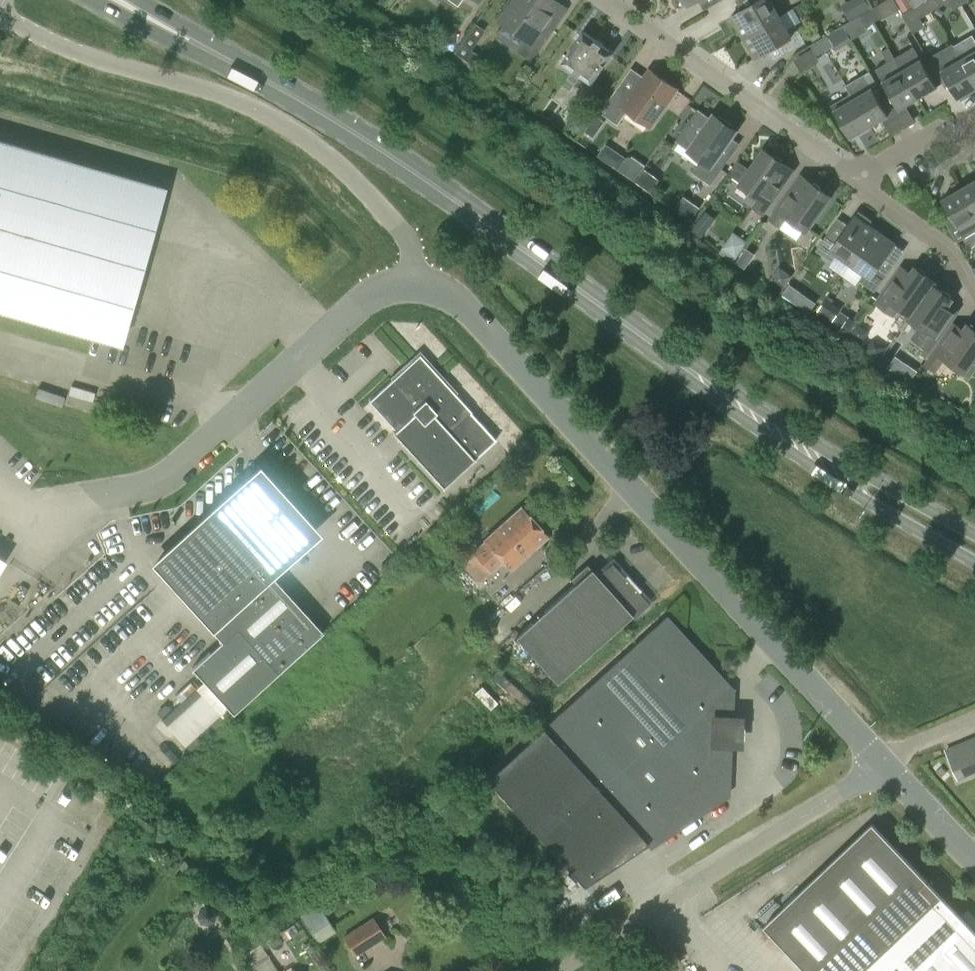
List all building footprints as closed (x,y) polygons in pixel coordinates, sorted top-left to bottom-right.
[(526,38),(552,1),(550,0),(506,0),(502,5),(503,13),(499,19),(526,38)] [(744,37),(780,16),(772,2),(774,0),(754,0),(756,3),(732,17),(744,37)] [(844,4),(851,18),(871,6),(868,0),(851,0),(844,4)] [(903,12),(912,6),(909,0),(896,0),(903,12)] [(927,0),(926,0),(902,14),(913,33),(924,26),(920,18),(933,10),(927,0)] [(933,10),(944,3),(954,9),(962,4),(959,0),(927,0),(933,10)] [(876,6),(867,11),(874,21),(883,16),(876,6)] [(874,21),(867,11),(859,15),(865,26),(874,21)] [(780,16),(744,37),(756,58),(780,44),(786,54),(806,42),(796,25),(788,29),(780,16)] [(819,39),(825,50),(833,45),(836,51),(852,41),(843,25),(827,34),(819,39)] [(435,42),(455,44),(456,27),(437,26),(435,42)] [(563,62),(592,83),(613,53),(584,32),(563,62)] [(953,45),(974,83),(974,39),(972,34),(953,45)] [(825,50),(819,39),(810,44),(816,55),(825,50)] [(477,54),(471,50),(461,43),(454,53),(471,64),(477,54)] [(953,45),(952,46),(958,56),(940,66),(958,98),(974,88),(974,83),(953,45)] [(914,46),(895,57),(918,98),(938,86),(914,46)] [(832,53),(822,57),(828,74),(839,70),(832,53)] [(918,98),(895,57),(876,68),(899,109),(918,98)] [(628,109),(651,126),(677,89),(650,70),(632,96),(619,86),(600,112),(618,124),(628,109)] [(865,73),(845,84),(870,126),(889,115),(865,73)] [(870,126),(845,84),(851,95),(832,106),(851,137),(870,126)] [(715,116),(713,119),(698,109),(676,140),(691,151),(702,159),(697,166),(715,179),(730,158),(720,151),(732,135),(735,130),(715,116)] [(0,142),(0,310),(119,344),(120,342),(119,342),(163,188),(0,142)] [(609,142),(601,156),(653,189),(662,175),(609,142)] [(729,175),(741,183),(759,196),(751,207),(764,216),(777,197),(795,172),(784,165),(764,150),(750,170),(739,161),(729,175)] [(799,175),(781,199),(768,218),(779,227),(787,216),(807,230),(830,197),(810,183),(799,175)] [(962,188),(974,212),(974,180),(962,188)] [(962,188),(942,200),(952,217),(945,221),(957,242),(974,232),(974,212),(962,188)] [(684,197),(675,210),(691,221),(700,208),(684,197)] [(700,236),(715,218),(705,211),(690,228),(700,236)] [(838,254),(851,264),(875,229),(869,225),(872,220),(859,211),(840,238),(829,231),(816,250),(832,262),(838,254)] [(875,229),(851,264),(863,272),(858,280),(875,292),(886,276),(877,269),(895,243),(875,229)] [(723,249),(736,258),(747,241),(733,231),(722,248),(723,249)] [(734,264),(742,270),(746,264),(750,267),(758,257),(746,248),(734,264)] [(900,265),(886,285),(874,302),(894,317),(901,307),(911,315),(934,282),(915,268),(912,273),(900,265)] [(909,318),(920,325),(929,332),(935,324),(952,299),(933,286),(935,283),(934,282),(911,315),(909,318)] [(841,312),(831,327),(847,337),(857,322),(841,312)] [(968,325),(950,350),(939,342),(924,364),(936,372),(945,358),(965,372),(964,374),(970,378),(974,371),(974,363),(973,361),(974,358),(974,330),(968,325)] [(474,459),(449,433),(471,412),(454,394),(450,397),(418,362),(395,383),(392,380),(368,402),(394,431),(391,433),(443,489),(475,460),(474,459)] [(903,377),(902,378),(909,383),(911,381),(917,372),(910,367),(903,377)] [(72,384),(70,394),(94,399),(96,389),(72,384)] [(41,386),(38,396),(64,404),(67,394),(41,386)] [(163,734),(170,729),(191,752),(277,674),(323,633),(268,574),(282,561),(284,559),(287,556),(290,553),(292,550),(294,546),(295,542),(296,538),(296,536),(297,533),(297,532),(297,529),(297,527),(296,524),(296,523),(295,519),(294,516),(293,513),(291,510),(289,506),(287,504),(284,501),(281,498),(279,496),(277,495),(274,493),(272,492),(269,491),(266,490),(264,490),(259,489),(255,489),(252,489),(248,489),(245,490),(242,491),(238,492),(234,494),(232,496),(229,497),(227,499),(153,567),(222,643),(192,669),(204,681),(155,725),(163,734)] [(485,541),(473,552),(460,563),(478,583),(503,561),(510,569),(548,535),(523,507),(485,541)] [(390,556),(378,568),(384,574),(396,563),(390,556)] [(606,564),(591,577),(581,565),(564,580),(568,585),(509,638),(551,684),(625,617),(627,619),(643,605),(606,564)] [(675,632),(675,631),(661,616),(486,778),(584,885),(648,841),(724,790),(727,688),(675,632)] [(490,676),(526,708),(532,701),(497,669),(490,676)] [(946,751),(957,777),(974,769),(974,738),(946,751)] [(947,771),(942,766),(936,771),(941,777),(947,771)] [(818,970),(861,970),(948,891),(880,817),(769,918),(818,970)] [(861,970),(974,970),(974,921),(948,891),(861,970)] [(303,919),(318,942),(334,932),(320,908),(303,919)] [(372,917),(342,937),(355,956),(385,936),(372,917)]
